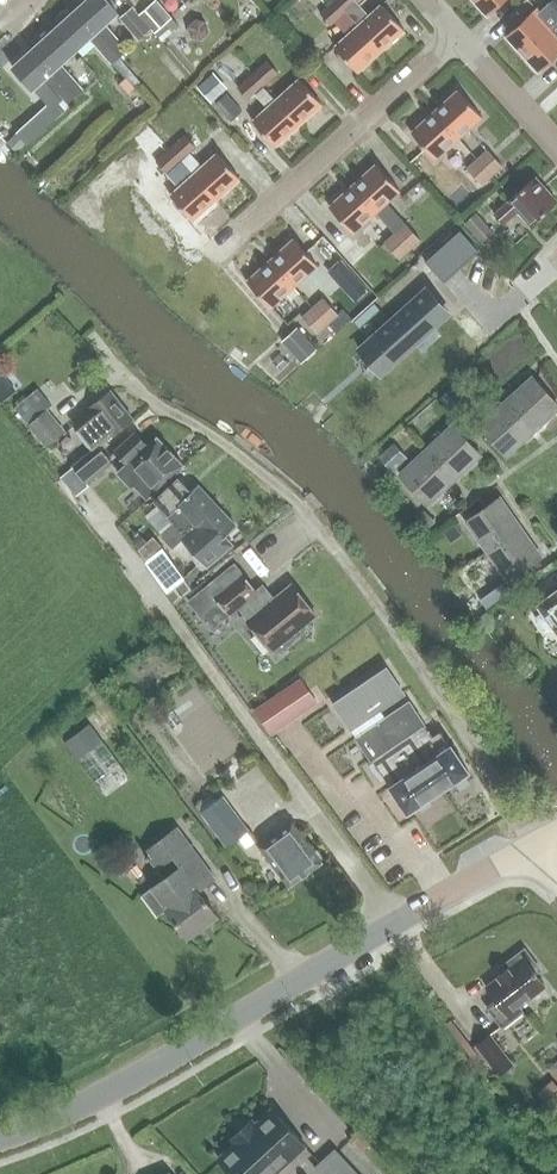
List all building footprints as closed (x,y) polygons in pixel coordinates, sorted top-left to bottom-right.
[(128,47),(105,22),(118,10),(109,0),(85,0),(77,7),(120,54),(128,47)] [(150,29),(158,38),(169,28),(171,31),(178,25),(156,0),(153,0),(138,13),(151,28),(150,29)] [(345,11),(335,0),(320,14),(330,25),(345,11)] [(367,17),(354,3),(357,0),(335,0),(345,11),(358,25),(380,50),(404,29),(381,4),(367,17)] [(486,14),(502,0),(474,0),(486,14)] [(546,4),(556,17),(556,0),(550,0),(546,4)] [(522,53),(552,26),(556,21),(556,17),(546,4),(538,11),(536,8),(531,12),(506,35),(522,53)] [(138,40),(150,29),(151,28),(138,13),(131,6),(119,18),(138,40)] [(114,60),(120,54),(77,7),(56,26),(76,48),(91,35),(114,60)] [(206,21),(195,18),(187,26),(189,37),(200,40),(208,32),(206,21)] [(357,72),(380,50),(358,25),(334,47),(357,72)] [(61,61),(76,48),(56,26),(36,45),(78,91),(84,86),(61,61)] [(552,26),(522,53),(539,71),(556,54),(556,32),(552,26)] [(70,99),(78,91),(36,45),(14,64),(34,86),(47,74),(70,99)] [(263,86),(278,73),(267,60),(252,73),(263,86)] [(263,86),(252,73),(236,87),(247,100),(255,93),(263,86)] [(48,100),(16,132),(27,142),(28,141),(30,143),(55,119),(73,102),(70,99),(47,74),(34,86),(48,100)] [(298,125),(322,104),(299,79),(276,100),(298,125)] [(274,146),(298,125),(276,100),(263,86),(255,93),(268,107),(252,121),(274,146)] [(458,137),(481,116),(459,91),(436,112),(458,137)] [(242,110),(226,92),(213,103),(230,121),(242,110)] [(434,159),(458,137),(436,112),(412,134),(434,159)] [(17,152),(27,142),(16,132),(6,142),(17,152)] [(217,153),(202,166),(190,152),(195,147),(184,134),(170,147),(181,160),(193,174),(216,199),(239,178),(217,153)] [(166,174),(181,160),(170,147),(154,161),(166,174)] [(477,158),(492,175),(502,166),(487,148),(477,158)] [(481,185),(492,175),(477,158),(465,167),(481,185)] [(376,212),(400,191),(377,166),(354,187),(376,212)] [(192,220),(216,199),(193,174),(170,195),(192,220)] [(530,225),(556,201),(535,176),(508,200),(493,214),(502,223),(517,210),(530,225)] [(353,233),(376,212),(354,187),(330,208),(353,233)] [(495,233),(475,212),(463,223),(482,244),(495,233)] [(394,232),(410,249),(420,240),(404,222),(394,232)] [(443,282),(478,251),(459,229),(424,261),(443,282)] [(399,260),(410,249),(394,232),(383,242),(399,260)] [(365,257),(348,236),(335,246),(353,267),(365,257)] [(293,286),(317,265),(294,240),(271,261),(293,286)] [(270,307),(293,286),(271,261),(247,282),(270,307)] [(369,287),(355,272),(341,285),(355,300),(369,287)] [(366,344),(386,366),(447,312),(427,290),(366,344)] [(312,306),(327,324),(338,314),(323,297),(312,306)] [(316,333),(327,324),(312,306),(301,316),(316,333)] [(316,348),(296,326),(280,341),(300,363),(316,348)] [(76,384),(85,376),(80,371),(71,378),(76,384)] [(556,409),(556,405),(532,377),(505,401),(532,431),(556,409)] [(463,396),(453,385),(438,398),(448,410),(463,396)] [(46,447),(65,430),(47,408),(51,405),(37,388),(15,405),(28,422),(26,424),(46,447)] [(112,434),(132,418),(109,390),(89,406),(92,409),(72,425),(92,450),(111,434),(112,434)] [(506,455),(532,431),(505,401),(479,425),(506,455)] [(453,479),(479,455),(452,425),(425,449),(453,479)] [(155,490),(182,465),(156,437),(146,446),(134,432),(113,451),(124,463),(115,471),(130,488),(134,484),(147,498),(155,490)] [(86,482),(111,461),(99,446),(73,467),(73,468),(85,482),(86,482)] [(427,504),(453,479),(425,449),(399,474),(427,504)] [(89,486),(86,482),(85,482),(73,468),(61,478),(76,497),(89,486)] [(223,536),(235,526),(196,485),(189,491),(176,478),(153,499),(165,513),(173,522),(161,533),(172,544),(180,537),(206,565),(231,544),(223,536)] [(486,550),(520,527),(499,497),(466,521),(486,550)] [(424,509),(413,519),(424,531),(435,521),(424,509)] [(507,580),(540,556),(520,527),(486,550),(507,580)] [(147,553),(166,578),(182,567),(162,542),(147,553)] [(229,613),(255,591),(242,575),(215,597),(229,613)] [(183,578),(165,593),(172,604),(191,588),(183,578)] [(479,598),(486,608),(509,592),(502,583),(479,598)] [(247,620),(272,650),(315,615),(291,584),(247,620)] [(537,605),(556,633),(556,590),(537,605)] [(431,736),(408,701),(383,716),(378,708),(403,693),(386,666),(332,700),(350,729),(356,725),(361,733),(355,737),(370,759),(375,755),(384,768),(380,771),(389,785),(388,786),(406,812),(413,807),(415,810),(412,811),(413,813),(415,812),(417,811),(419,811),(421,811),(423,812),(425,812),(427,813),(429,814),(429,813),(427,812),(430,795),(467,770),(449,744),(448,745),(439,731),(431,736)] [(253,709),(267,729),(314,697),(300,677),(253,709)] [(93,711),(64,728),(100,787),(129,770),(93,711)] [(248,829),(221,793),(198,811),(225,847),(248,829)] [(288,886),(320,861),(290,821),(258,845),(288,886)] [(186,936),(215,914),(197,889),(213,877),(176,827),(143,851),(163,878),(140,895),(156,916),(166,909),(186,936)] [(535,974),(540,970),(523,949),(503,964),(506,968),(495,976),(496,978),(485,986),(495,1000),(486,1007),(501,1027),(521,1011),(517,1007),(544,986),(535,974)] [(513,1063),(490,1033),(474,1045),(497,1075),(513,1063)] [(537,1091),(550,1107),(556,1101),(556,1086),(551,1079),(537,1091)] [(254,1126),(250,1121),(248,1123),(251,1126),(236,1139),(233,1136),(231,1138),(236,1143),(218,1159),(232,1173),(272,1173),(304,1144),(272,1109),(254,1126)] [(334,1150),(314,1168),(320,1173),(357,1173),(334,1150)]
